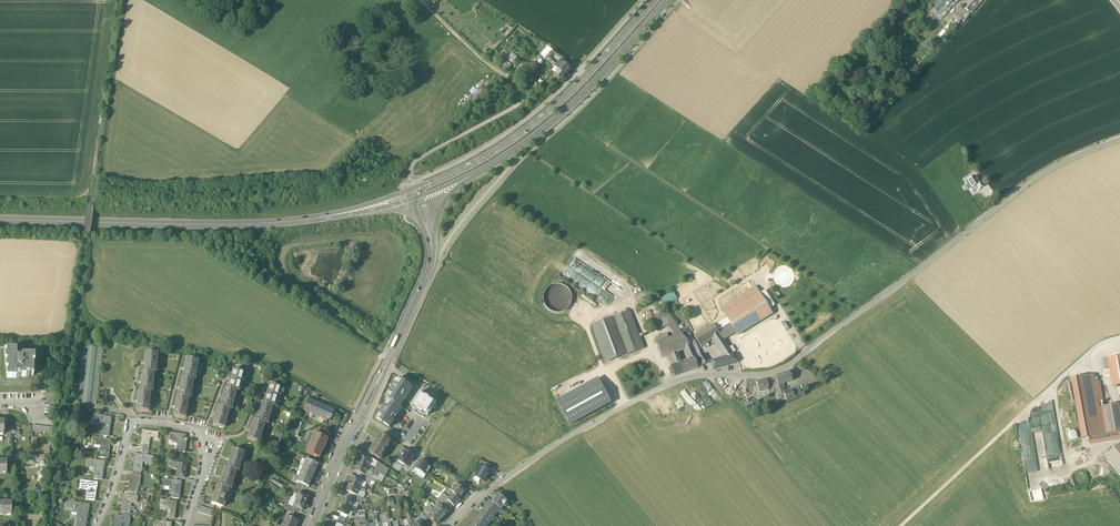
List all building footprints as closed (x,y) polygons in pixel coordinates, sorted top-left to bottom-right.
[(926,3),(932,8),(939,0),(929,0),(926,3)] [(932,8),(943,18),(955,5),(950,0),(939,0),(932,8)] [(962,5),(971,14),(984,0),(967,0),(962,5)] [(546,59),(550,63),(553,60),(555,57),(558,53),(553,50),(546,59)] [(513,62),(516,57),(511,53),(507,59),(513,62)] [(558,53),(555,57),(561,61),(564,63),(565,62),(567,59),(558,53)] [(556,68),(558,70),(561,66),(558,64),(553,60),(550,63),(556,68)] [(564,63),(561,66),(558,70),(559,70),(562,73),(566,76),(571,70),(567,66),(564,63)] [(975,176),(968,181),(972,187),(972,188),(973,187),(977,185),(979,184),(979,183),(975,176)] [(624,291),(630,281),(582,251),(580,254),(578,252),(563,275),(592,293),(596,285),(614,296),(619,288),(624,291)] [(568,283),(543,288),(548,311),(557,309),(557,311),(573,308),(568,283)] [(756,287),(721,308),(726,315),(760,294),(756,287)] [(674,292),(663,298),(666,305),(677,299),(674,292)] [(760,294),(726,315),(730,323),(736,333),(737,333),(738,335),(772,314),(760,294)] [(630,311),(612,318),(626,354),(644,348),(630,311)] [(612,318),(593,325),(607,362),(626,354),(612,318)] [(718,332),(714,324),(694,336),(700,345),(713,337),(723,352),(726,350),(729,348),(724,340),(723,339),(718,332)] [(731,324),(718,332),(723,339),(724,340),(736,333),(731,324)] [(682,334),(666,340),(671,354),(677,352),(677,353),(685,349),(690,347),(684,337),(682,334)] [(694,352),(702,365),(706,364),(701,355),(695,343),(689,334),(684,337),(690,347),(694,352)] [(666,340),(657,343),(662,358),(667,356),(671,354),(666,340)] [(89,347),(83,346),(76,402),(83,403),(89,347)] [(90,403),(96,404),(102,348),(96,348),(90,403)] [(738,362),(729,348),(726,350),(730,355),(734,363),(738,362)] [(35,356),(16,356),(16,351),(5,351),(5,360),(7,360),(7,364),(6,364),(6,368),(8,368),(8,373),(7,373),(7,378),(16,378),(16,375),(19,375),(19,377),(26,377),(26,374),(29,374),(29,376),(33,376),(33,365),(32,365),(32,362),(34,362),(35,356)] [(157,353),(145,352),(144,372),(154,372),(156,373),(157,353)] [(671,354),(667,356),(670,364),(680,360),(677,353),(677,352),(671,354)] [(694,352),(688,355),(690,358),(690,359),(681,363),(684,372),(685,372),(698,367),(702,365),(694,352)] [(1107,358),(1112,386),(1119,385),(1119,355),(1107,358)] [(724,356),(711,360),(713,369),(728,365),(726,357),(724,356)] [(198,360),(186,358),(183,378),(193,379),(195,380),(198,360)] [(681,363),(680,360),(670,364),(671,366),(671,367),(675,376),(685,372),(684,372),(681,363)] [(244,373),(232,370),(227,388),(236,391),(239,392),(240,388),(239,388),(241,383),(242,384),(243,381),(241,381),(243,376),(244,373)] [(144,372),(142,372),(140,391),(150,392),(152,392),(154,372),(144,372)] [(781,393),(780,388),(783,387),(784,387),(783,384),(788,382),(785,373),(775,376),(777,382),(773,383),(773,384),(774,387),(775,386),(778,396),(782,394),(781,393)] [(1087,438),(1105,434),(1094,376),(1076,379),(1087,438)] [(183,378),(181,377),(178,396),(188,398),(190,398),(193,379),(183,378)] [(389,400),(400,407),(412,387),(400,379),(387,399),(389,400)] [(570,425),(611,403),(598,379),(557,401),(570,425)] [(767,379),(757,381),(759,392),(769,390),(768,385),(767,379)] [(281,388),(269,384),(263,403),(273,406),(272,406),(275,406),(276,403),(275,403),(277,398),(278,399),(279,396),(278,396),(279,391),(280,391),(281,388)] [(227,388),(224,388),(220,406),(229,409),(231,409),(236,391),(227,388)] [(792,390),(783,393),(786,399),(794,396),(792,390)] [(140,391),(138,391),(136,410),(148,411),(150,392),(140,391)] [(420,392),(412,405),(428,416),(436,403),(420,392)] [(178,396),(176,396),(173,415),(185,417),(188,398),(178,396)] [(313,401),(307,399),(303,410),(305,411),(305,412),(308,414),(308,412),(313,401)] [(376,419),(390,427),(402,408),(400,407),(389,400),(376,419)] [(313,401),(308,412),(310,413),(310,414),(313,416),(314,415),(318,403),(313,401)] [(261,402),(255,421),(265,424),(267,424),(272,406),(273,406),(263,403),(261,402)] [(318,403),(314,415),(316,416),(315,417),(318,418),(319,417),(324,406),(318,403)] [(1114,404),(1100,407),(1105,434),(1119,432),(1114,404)] [(220,406),(217,406),(213,425),(224,428),(229,409),(220,406)] [(324,406),(319,417),(321,418),(321,419),(324,420),(329,408),(324,406)] [(334,410),(329,408),(324,420),(327,422),(327,421),(330,422),(334,410)] [(97,415),(93,415),(92,421),(101,422),(99,435),(101,435),(101,432),(109,433),(111,417),(101,416),(97,415)] [(253,420),(247,439),(259,442),(265,424),(255,421),(253,420)] [(408,421),(402,433),(406,435),(412,424),(408,421)] [(158,432),(142,430),(140,444),(142,445),(149,445),(150,436),(158,437),(158,432)] [(185,435),(170,433),(169,440),(177,441),(176,448),(185,449),(186,441),(184,441),(185,435)] [(327,439),(314,433),(305,452),(319,458),(327,439)] [(392,441),(381,434),(369,452),(380,460),(392,441)] [(111,440),(94,437),(93,443),(101,444),(100,454),(108,455),(111,440)] [(1104,456),(1119,476),(1119,444),(1104,456)] [(244,453),(233,449),(227,468),(236,471),(238,471),(244,453)] [(400,457),(396,463),(401,466),(403,464),(408,467),(412,461),(415,456),(405,449),(404,450),(400,457)] [(133,472),(141,473),(142,465),(141,465),(142,461),(148,461),(148,463),(152,464),(153,456),(148,456),(141,455),(135,454),(132,472),(133,472)] [(358,464),(374,470),(379,473),(380,474),(384,466),(378,462),(376,468),(369,466),(371,461),(361,457),(358,464)] [(187,460),(170,458),(169,464),(178,465),(176,474),(185,475),(187,460)] [(105,461),(88,459),(87,466),(95,467),(93,479),(95,479),(95,476),(102,477),(105,461)] [(306,460),(305,459),(303,465),(315,470),(318,465),(314,463),(306,460)] [(419,471),(426,476),(432,467),(421,460),(418,465),(415,469),(419,471)] [(411,470),(417,474),(419,471),(415,469),(418,465),(415,463),(411,469),(411,470)] [(495,468),(486,463),(484,467),(491,471),(490,471),(492,472),(495,468)] [(367,470),(368,468),(358,464),(355,471),(365,475),(367,470)] [(315,470),(303,465),(301,471),(313,476),(315,470)] [(484,467),(482,466),(476,476),(484,482),(489,475),(488,475),(490,471),(491,471),(484,467)] [(227,468),(225,467),(219,485),(228,488),(230,489),(236,471),(227,468)] [(374,470),(368,468),(367,470),(370,472),(371,475),(378,478),(380,474),(374,470)] [(313,476),(301,471),(298,476),(311,481),(313,476)] [(141,476),(140,476),(132,475),(130,475),(127,492),(128,492),(136,493),(137,483),(140,484),(141,476)] [(311,481),(298,476),(296,482),(298,483),(304,485),(308,487),(311,481)] [(362,481),(352,477),(349,484),(365,491),(366,488),(360,486),(362,481)] [(181,481),(164,479),(163,485),(172,486),(171,494),(180,496),(181,481)] [(97,483),(81,480),(80,488),(87,489),(86,500),(89,500),(89,497),(95,498),(97,483)] [(467,485),(459,480),(457,483),(459,484),(463,488),(467,485)] [(365,491),(349,484),(346,491),(356,496),(358,491),(364,493),(365,491)] [(463,488),(459,484),(452,492),(453,493),(459,499),(466,492),(463,488)] [(219,485),(217,485),(211,504),(222,507),(228,488),(219,485)] [(301,494),(294,491),(291,497),(295,499),(296,499),(305,503),(308,497),(301,494)] [(448,498),(444,493),(439,498),(445,505),(446,505),(449,502),(447,499),(448,498)] [(448,498),(447,499),(454,506),(460,500),(459,499),(453,493),(448,498)] [(500,496),(497,494),(491,502),(500,509),(502,510),(508,502),(507,501),(503,498),(505,497),(502,494),(502,495),(500,496)] [(138,497),(136,496),(127,495),(123,495),(121,512),(122,513),(129,514),(130,514),(131,501),(137,502),(138,497)] [(354,502),(344,498),(341,505),(356,511),(357,509),(352,507),(354,502)] [(445,505),(439,498),(436,501),(440,505),(443,508),(445,505)] [(305,503),(296,499),(292,507),(296,508),(298,509),(302,511),(305,503)] [(177,502),(160,500),(159,507),(167,508),(166,515),(174,516),(175,516),(177,502)] [(491,502),(489,501),(483,509),(493,516),(494,517),(497,513),(496,512),(499,508),(500,509),(491,502)] [(0,502),(0,515),(11,515),(12,502),(0,502)] [(67,502),(66,508),(74,509),(74,512),(79,513),(77,521),(78,521),(77,525),(85,525),(88,511),(89,505),(67,502)] [(296,508),(285,504),(284,508),(288,511),(294,514),(295,510),(296,508)] [(356,511),(341,505),(338,512),(347,516),(350,511),(355,514),(356,511)] [(443,508),(440,505),(439,506),(438,505),(437,505),(434,508),(434,507),(432,509),(434,511),(442,518),(448,513),(443,508)] [(214,511),(198,506),(196,512),(213,517),(214,511)] [(432,509),(429,506),(424,511),(429,516),(434,511),(432,509)] [(483,509),(478,517),(487,524),(488,525),(491,521),(490,520),(493,516),(483,509)] [(294,514),(288,511),(286,516),(287,517),(292,519),(294,514)] [(429,516),(424,511),(422,513),(426,519),(426,521),(431,518),(429,516)] [(442,518),(434,511),(429,516),(431,518),(437,524),(442,518)] [(128,517),(121,516),(115,515),(113,525),(121,525),(122,522),(129,523),(130,517),(128,517)] [(287,517),(285,523),(283,523),(282,525),(296,525),(298,521),(292,519),(287,517)] [(478,517),(472,525),(473,525),(486,525),(487,524),(478,517)] [(413,525),(422,525),(420,521),(415,523),(413,518),(410,519),(413,525)]
